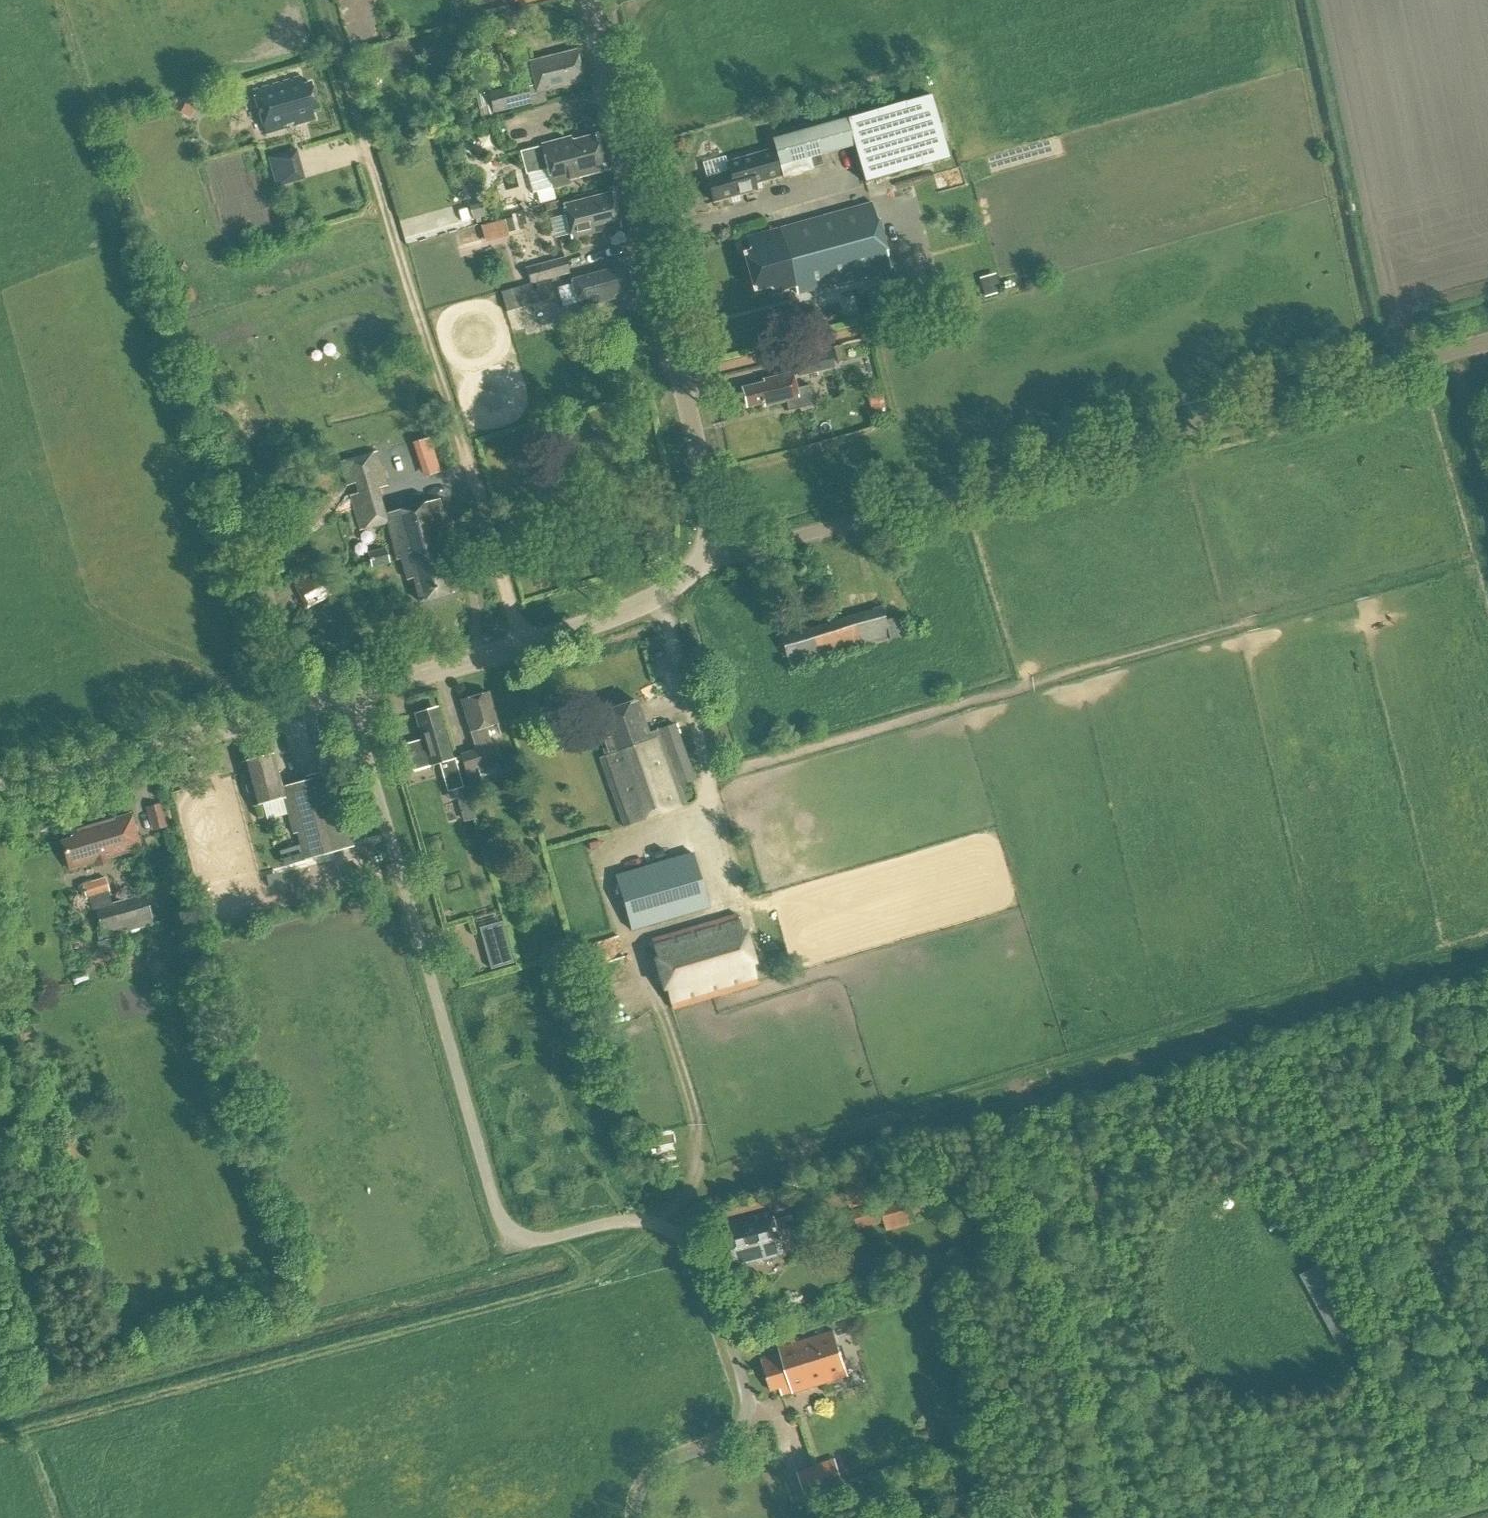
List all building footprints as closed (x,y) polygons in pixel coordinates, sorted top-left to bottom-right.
[(504,39),(495,42),(498,55),(507,52),(504,39)] [(583,83),(575,52),(529,63),(536,95),(583,83)] [(302,86),(300,78),(253,92),(266,135),(286,129),(285,125),(294,122),(295,126),(314,121),(312,112),(318,110),(310,84),(302,86)] [(489,94),(495,115),(531,106),(525,84),(489,94)] [(864,183),(894,175),(940,162),(936,146),(928,149),(927,143),(943,138),(929,92),(914,96),(915,100),(772,141),(783,176),(782,176),(783,177),(810,169),(807,159),(853,145),(864,183)] [(526,175),(547,169),(552,190),(570,185),(569,181),(605,172),(596,137),(572,143),(571,139),(520,152),(526,175)] [(268,158),(276,187),(304,179),(296,150),(268,158)] [(779,178),(771,151),(726,163),(729,172),(706,179),(713,203),(756,191),(754,185),(779,178)] [(564,207),(572,239),(620,228),(612,195),(564,207)] [(890,270),(872,204),(746,239),(750,252),(742,254),(753,293),(770,288),(772,294),(795,287),(797,295),(890,270)] [(504,220),(508,234),(515,232),(512,218),(504,220)] [(481,226),(485,243),(509,237),(504,220),(481,226)] [(481,241),(478,229),(441,238),(444,250),(481,241)] [(565,258),(525,269),(529,284),(569,273),(565,258)] [(631,291),(625,267),(571,281),(579,309),(615,299),(614,295),(631,291)] [(548,280),(502,293),(504,299),(507,311),(553,298),(549,283),(548,280)] [(888,285),(869,290),(873,306),(892,302),(888,285)] [(798,378),(835,369),(830,349),(794,359),(798,378)] [(769,406),(786,402),(788,412),(815,406),(810,386),(796,389),(792,374),(763,381),(764,385),(742,390),(747,407),(768,402),(769,406)] [(883,403),(871,406),(875,420),(886,417),(883,403)] [(387,488),(374,455),(340,464),(346,488),(352,486),(355,498),(349,499),(358,533),(386,525),(396,562),(400,561),(408,581),(412,580),(418,603),(453,594),(450,583),(454,582),(450,567),(458,565),(441,502),(385,517),(378,490),(387,488)] [(385,550),(366,556),(371,571),(389,565),(385,550)] [(305,610),(317,603),(307,582),(295,587),(305,610)] [(779,637),(789,669),(888,640),(888,638),(906,633),(901,614),(883,619),(880,608),(779,637)] [(467,776),(469,784),(480,780),(481,781),(499,776),(491,746),(486,728),(497,725),(488,694),(461,701),(470,732),(475,751),(460,756),(466,776),(467,776)] [(600,758),(624,826),(623,827),(624,828),(686,806),(685,804),(679,787),(694,781),(674,725),(647,734),(635,702),(597,715),(605,737),(599,739),(605,756),(600,758)] [(434,709),(417,714),(423,735),(420,735),(422,740),(404,745),(412,772),(430,767),(439,765),(447,793),(463,788),(454,759),(452,760),(441,725),(439,725),(434,709)] [(297,834),(304,861),(353,848),(333,774),(281,788),(272,756),(242,764),(254,807),(277,801),(278,805),(285,803),(293,835),(297,834)] [(152,829),(167,825),(161,805),(147,809),(152,829)] [(62,842),(70,870),(141,849),(131,816),(72,833),(73,838),(62,842)] [(615,877),(631,931),(708,908),(692,854),(615,877)] [(106,875),(81,882),(87,899),(91,898),(95,908),(102,934),(154,919),(147,894),(111,904),(107,893),(111,892),(106,875)] [(757,984),(736,916),(652,941),(672,1009),(757,984)] [(490,967),(514,959),(500,917),(476,925),(490,967)] [(868,1178),(845,1184),(851,1207),(874,1201),(868,1178)] [(885,1222),(887,1231),(911,1225),(904,1198),(854,1211),(858,1229),(885,1222)] [(728,1224),(730,1231),(727,1232),(736,1268),(784,1255),(781,1242),(810,1234),(805,1214),(783,1220),(783,1223),(776,1225),(773,1213),(728,1224)] [(835,1332),(780,1350),(781,1354),(761,1360),(771,1392),(780,1389),(783,1396),(793,1393),(793,1394),(848,1376),(835,1332)] [(823,1478),(819,1467),(798,1474),(806,1497),(844,1484),(840,1472),(823,1478)]
